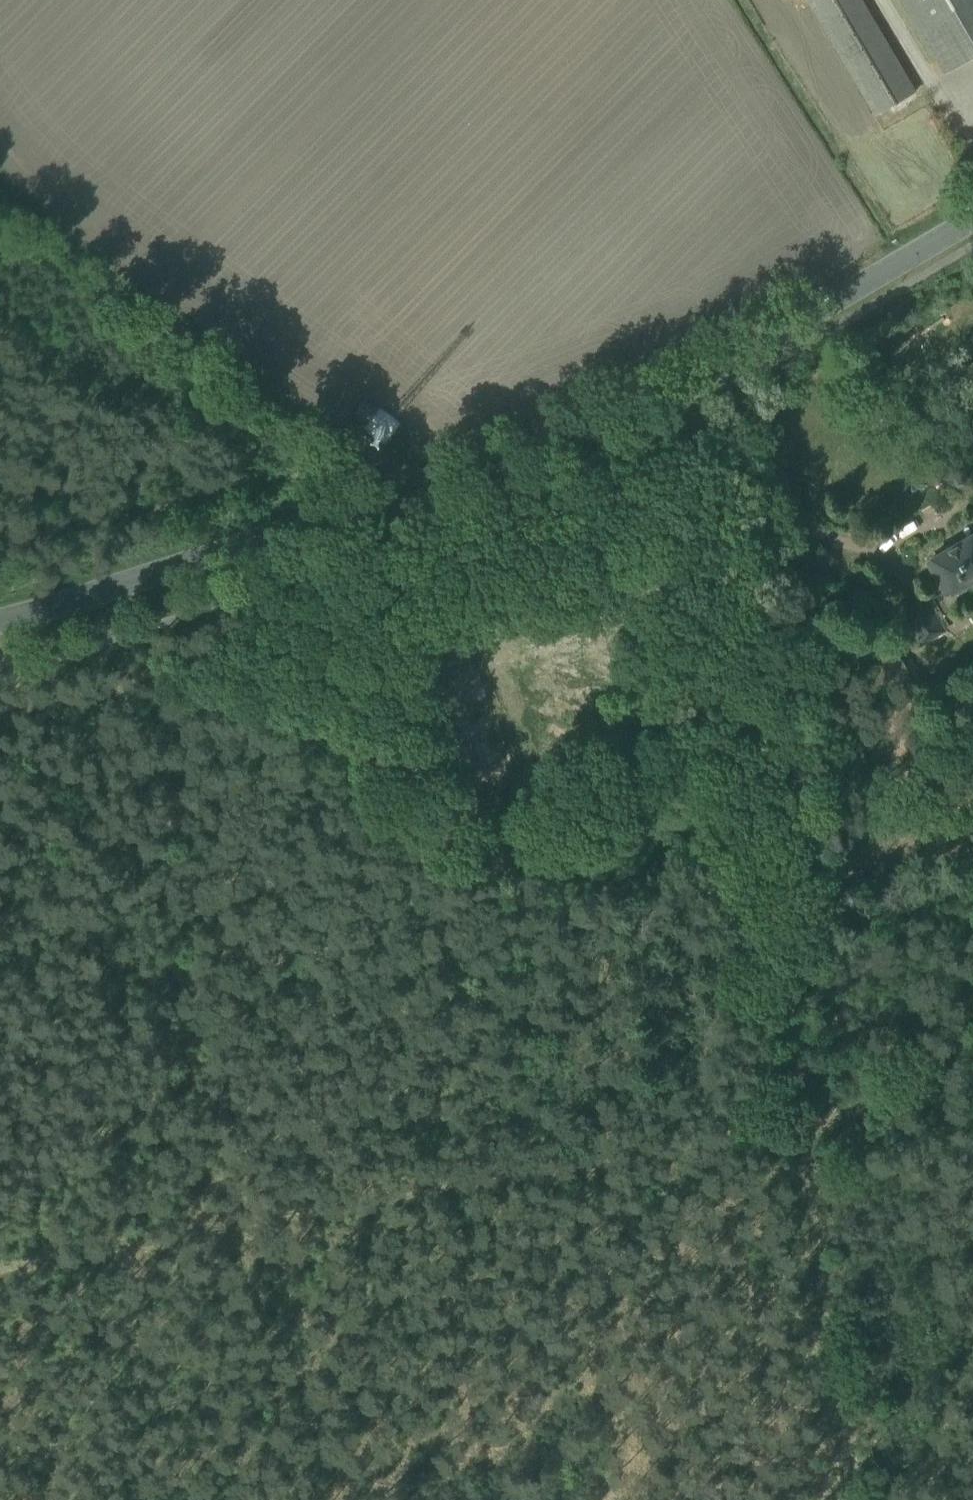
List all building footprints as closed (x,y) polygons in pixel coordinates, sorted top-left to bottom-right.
[(915,91),(862,0),(808,0),(875,114),(915,91)] [(972,56),(972,0),(902,0),(945,73),(972,56)] [(929,560),(948,593),(972,579),(972,535),(929,560)] [(944,631),(936,616),(925,599),(903,612),(921,643),(944,631)] [(879,695),(912,677),(900,655),(867,673),(879,695)]
